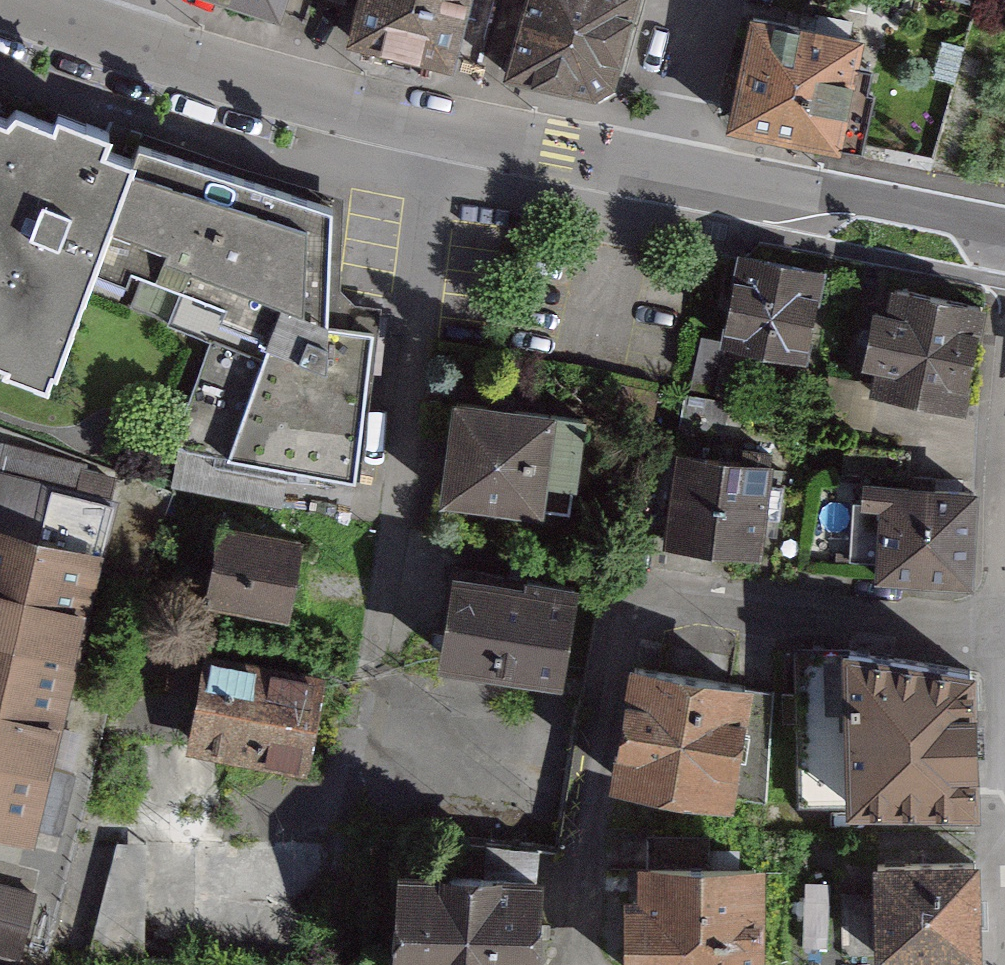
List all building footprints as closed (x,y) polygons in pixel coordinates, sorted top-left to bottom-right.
[(276,23),(284,0),(206,0),(276,23)] [(359,37),(482,68),(497,0),(369,0),(359,37)] [(518,68),(632,96),(654,0),(533,0),(518,68)] [(863,44),(754,22),(731,133),(840,155),(863,44)] [(0,75),(0,250),(8,254),(0,274),(0,361),(113,407),(169,242),(198,155),(0,75)] [(358,200),(198,155),(169,242),(210,255),(193,308),(261,329),(229,434),(362,474),(403,337),(350,320),(358,200)] [(810,334),(824,256),(742,240),(727,319),(810,334)] [(961,397),(980,289),(881,271),(862,380),(961,397)] [(707,391),(720,327),(693,322),(680,385),(707,391)] [(590,525),(604,432),(468,412),(454,507),(477,511),(472,543),(522,550),(527,516),(590,525)] [(683,546),(788,559),(799,468),(730,460),(733,440),(697,435),(693,478),(685,526),(683,546)] [(132,558),(150,491),(0,451),(0,523),(132,558)] [(685,526),(693,478),(662,473),(655,521),(685,526)] [(976,586),(981,490),(871,485),(870,507),(890,508),(886,581),(976,586)] [(305,625),(320,540),(215,521),(207,567),(176,561),(169,601),(305,625)] [(0,523),(0,822),(54,837),(132,558),(0,523)] [(526,593),(466,584),(454,664),(573,682),(588,584),(528,575),(526,593)] [(975,806),(968,670),(800,648),(797,802),(975,806)] [(332,769),(347,682),(218,660),(203,747),(332,769)] [(777,810),(776,685),(638,669),(616,784),(777,810)] [(327,832),(202,831),(202,808),(117,805),(78,964),(298,964),(324,964),(327,832)] [(465,964),(543,964),(558,842),(492,834),(486,884),(411,875),(401,957),(465,964)] [(759,964),(757,871),(708,872),(707,836),(649,837),(650,899),(636,899),(638,964),(748,964),(759,964)] [(975,954),(973,860),(877,862),(878,890),(879,956),(975,954)] [(41,887),(0,879),(0,947),(29,952),(41,887)] [(848,956),(879,956),(878,890),(847,890),(848,956)]
